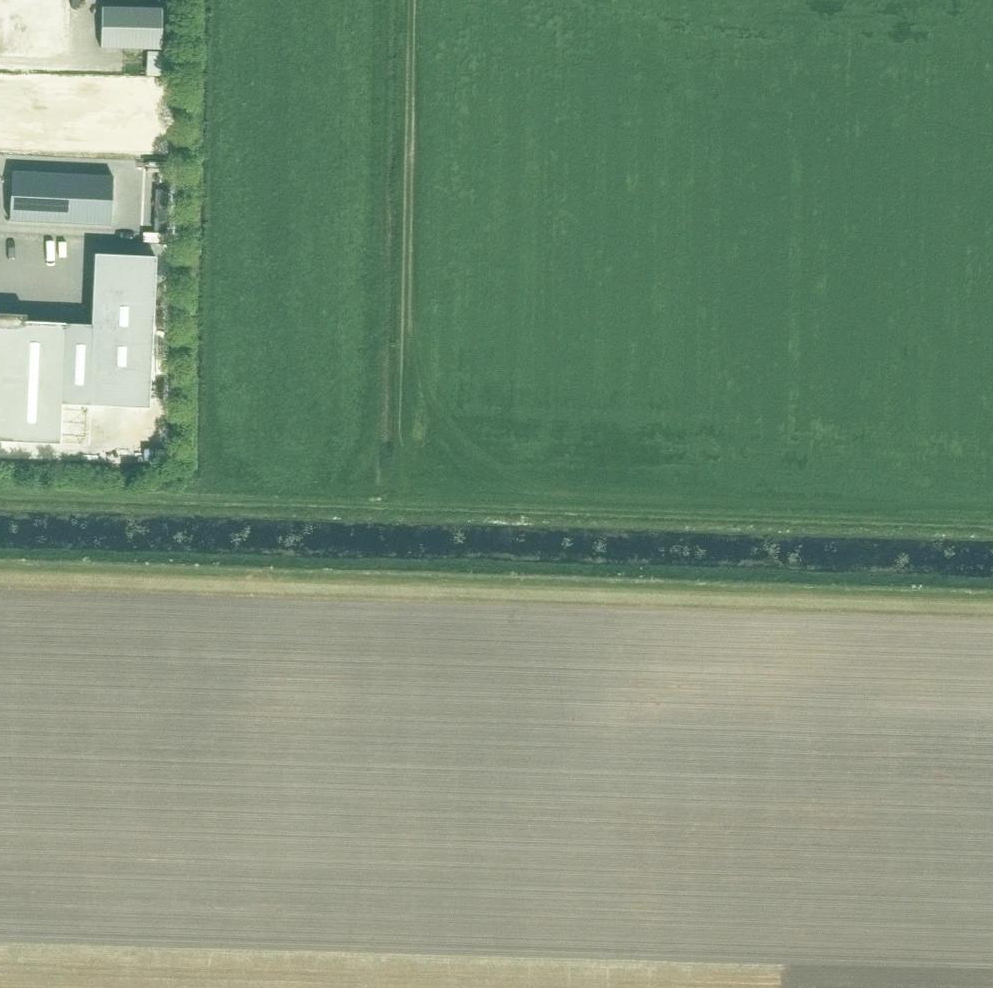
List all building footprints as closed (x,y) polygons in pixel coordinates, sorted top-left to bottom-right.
[(153,7),(93,5),(92,45),(152,47),(153,7)] [(11,173),(10,221),(111,223),(112,175),(11,173)] [(25,321),(26,314),(0,313),(0,442),(60,444),(65,322),(25,321)]
